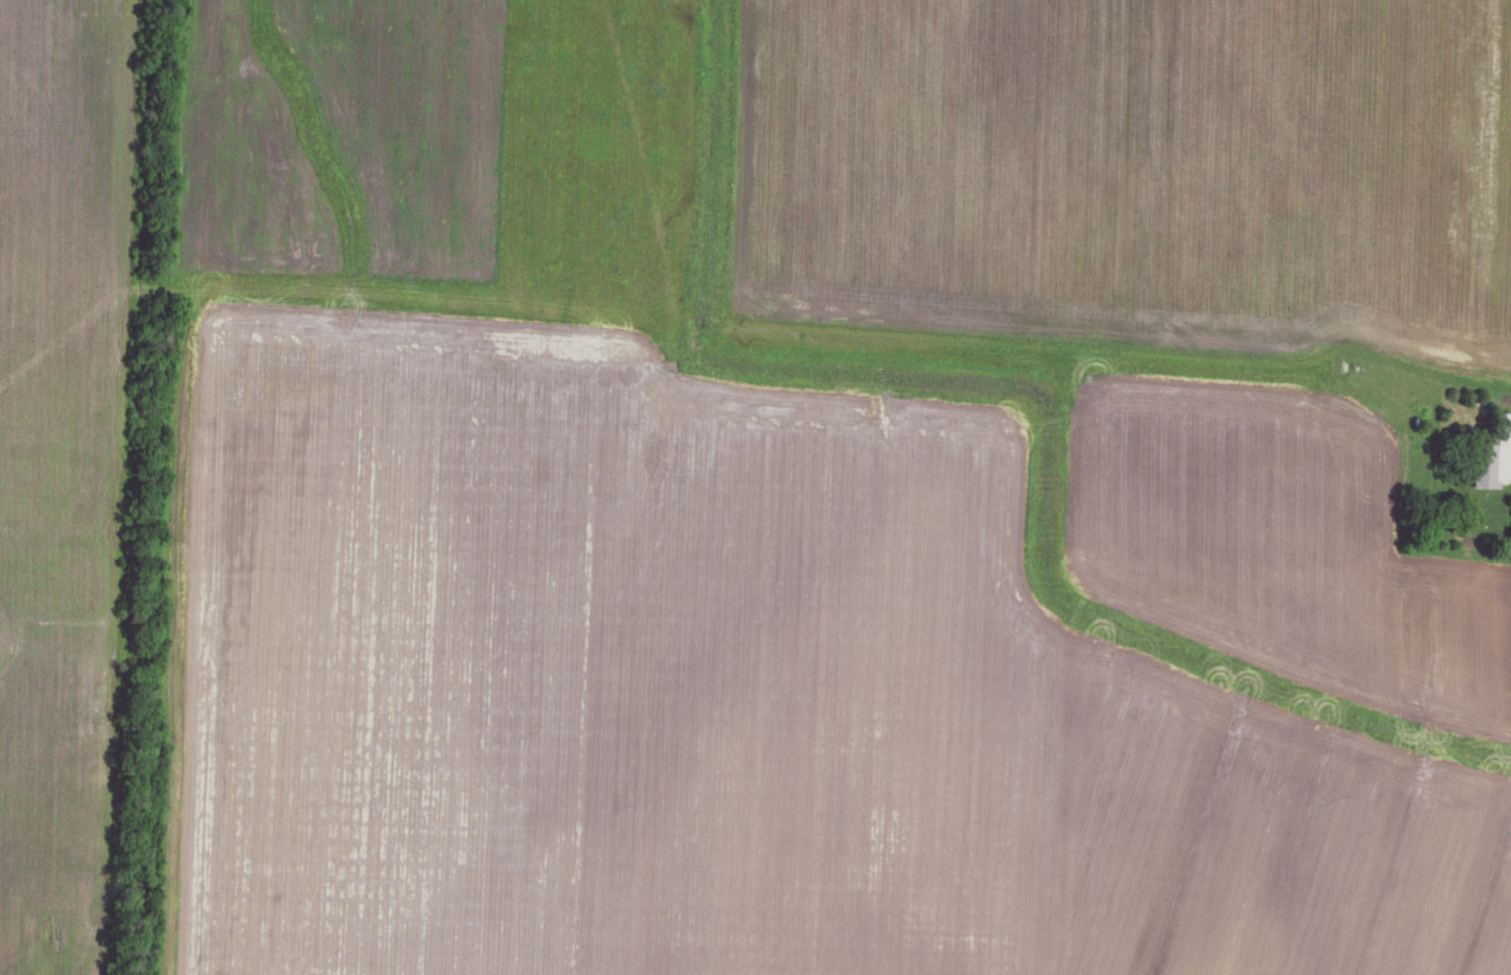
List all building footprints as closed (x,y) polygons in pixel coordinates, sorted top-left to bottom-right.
[(1510,429),(1510,415),(1498,415),(1498,429),(1510,429)] [(1482,546),(1482,536),(1465,536),(1465,546),(1482,546)]
